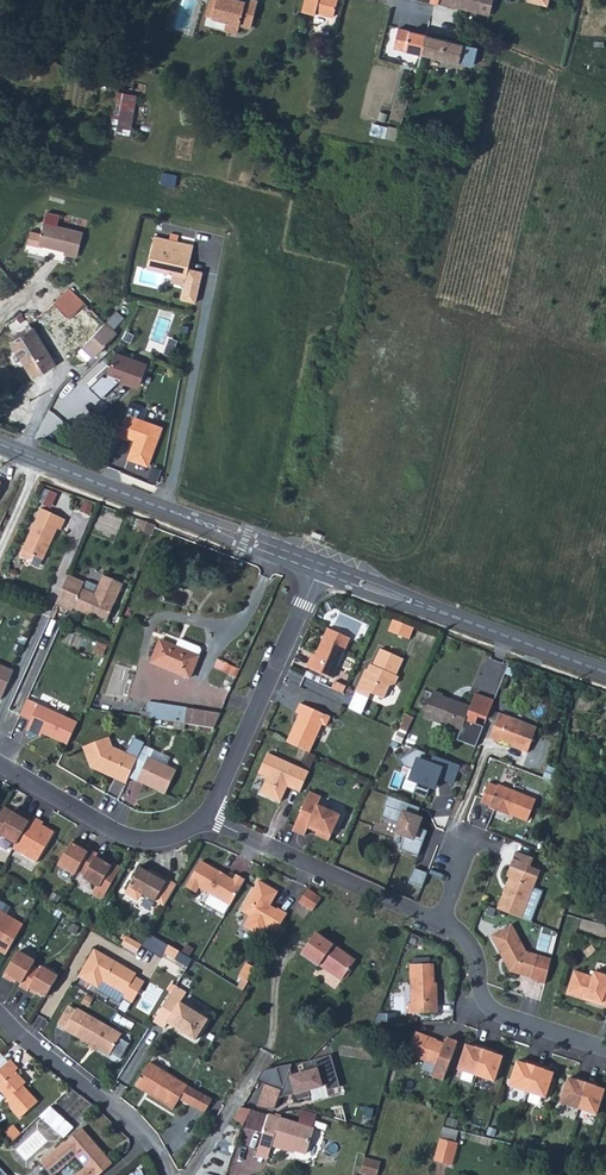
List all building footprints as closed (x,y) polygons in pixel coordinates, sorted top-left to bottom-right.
[(208,6),(213,7),(210,17),(225,21),(222,29),(236,33),(239,24),(251,27),(258,0),(209,0),(208,6)] [(302,12),(314,15),(314,12),(332,16),(336,0),(305,0),(302,12)] [(452,6),(464,8),(475,11),(488,15),(491,0),(453,0),(452,6)] [(213,7),(208,6),(205,16),(210,17),(213,7)] [(470,33),(483,36),(488,15),(475,11),(470,33)] [(404,49),(408,31),(395,27),(391,45),(402,48),(404,49)] [(404,49),(420,53),(425,34),(408,31),(404,49)] [(425,34),(420,53),(440,57),(444,39),(438,38),(425,34)] [(444,39),(440,57),(457,62),(460,51),(467,53),(469,45),(444,39)] [(135,96),(115,93),(111,118),(118,119),(116,135),(129,138),(135,96)] [(33,233),(30,245),(35,247),(41,248),(42,246),(67,251),(66,254),(80,257),(86,232),(59,226),(62,217),(49,214),(44,235),(33,233)] [(149,244),(144,267),(183,275),(191,243),(166,238),(164,248),(149,244)] [(68,287),(63,292),(52,301),(64,314),(67,316),(82,301),(80,300),(68,287)] [(37,314),(71,353),(76,348),(80,344),(100,324),(102,321),(82,301),(67,316),(64,314),(52,301),(37,314)] [(80,344),(89,354),(91,356),(101,346),(110,337),(114,333),(110,329),(116,322),(121,317),(113,310),(108,314),(102,321),(100,324),(80,344)] [(160,310),(151,349),(176,355),(180,340),(171,337),(176,314),(160,310)] [(20,311),(2,323),(7,329),(3,332),(5,336),(9,333),(12,337),(8,340),(19,357),(30,375),(52,361),(30,323),(28,324),(20,311)] [(80,344),(76,348),(85,358),(89,354),(80,344)] [(113,351),(105,374),(117,379),(128,383),(129,381),(137,384),(145,362),(113,351)] [(160,425),(124,412),(116,434),(126,437),(127,435),(133,438),(126,456),(136,460),(146,464),(160,425)] [(41,504),(20,551),(23,553),(27,554),(30,555),(33,553),(35,551),(43,555),(58,524),(61,525),(66,515),(41,504)] [(95,536),(117,543),(123,523),(101,517),(95,536)] [(84,578),(67,571),(55,600),(64,603),(72,607),(73,604),(86,610),(87,607),(107,616),(123,579),(103,571),(95,590),(82,584),(84,578)] [(391,632),(413,641),(418,629),(396,620),(391,632)] [(310,654),(306,663),(332,674),(350,634),(328,624),(321,639),(314,655),(310,654)] [(182,634),(179,642),(178,643),(200,653),(201,651),(203,645),(202,642),(182,634)] [(178,643),(179,642),(171,639),(163,636),(154,657),(193,673),(200,654),(200,653),(178,643)] [(360,677),(355,688),(369,694),(371,689),(384,694),(390,681),(396,679),(399,672),(396,671),(404,654),(380,644),(370,667),(366,665),(360,677)] [(14,667),(0,661),(0,695),(1,695),(13,669),(14,667)] [(220,663),(218,670),(240,676),(241,669),(220,663)] [(430,688),(421,714),(459,729),(468,704),(439,693),(439,692),(435,690),(430,688)] [(38,727),(68,741),(76,723),(78,718),(38,700),(27,695),(20,711),(31,716),(27,726),(32,728),(37,730),(38,727)] [(151,699),(149,713),(174,717),(176,703),(151,699)] [(300,710),(287,738),(288,738),(309,748),(322,720),(326,722),(330,712),(300,699),(298,703),(296,708),(300,710)] [(216,724),(222,709),(186,704),(183,719),(216,724)] [(497,711),(488,736),(498,740),(499,738),(517,745),(516,747),(526,750),(535,725),(497,711)] [(404,713),(398,726),(406,729),(410,720),(412,716),(404,713)] [(97,766),(127,779),(138,754),(113,743),(109,733),(84,743),(88,753),(92,763),(95,762),(97,766)] [(301,788),(310,767),(268,749),(264,759),(259,769),(268,773),(261,788),(281,797),(289,780),(292,782),(291,783),(301,788)] [(412,777),(420,757),(432,762),(433,760),(412,751),(403,774),(412,777)] [(148,753),(137,777),(166,789),(171,777),(177,765),(148,753)] [(458,785),(464,766),(435,757),(433,763),(418,759),(408,791),(429,797),(431,789),(439,791),(442,781),(458,785)] [(487,781),(480,801),(484,802),(488,804),(488,806),(507,814),(508,813),(526,820),(535,798),(497,782),(497,784),(487,781)] [(299,829),(305,831),(310,821),(318,825),(316,830),(329,837),(341,810),(319,800),(322,792),(311,787),(293,826),(299,829)] [(395,848),(420,856),(430,820),(419,816),(422,807),(390,798),(382,825),(377,823),(374,832),(397,838),(395,848)] [(15,844),(39,858),(56,827),(44,820),(25,810),(23,813),(19,811),(14,808),(1,831),(17,840),(15,844)] [(74,836),(59,861),(76,871),(79,867),(86,871),(84,874),(101,884),(113,862),(97,853),(99,850),(90,845),(88,848),(80,844),(82,841),(74,836)] [(242,883),(246,875),(237,870),(234,875),(218,865),(202,856),(187,882),(197,888),(200,883),(231,901),(242,883)] [(166,901),(178,880),(157,868),(155,871),(148,867),(141,864),(130,882),(131,882),(128,887),(129,890),(137,894),(140,893),(143,889),(157,897),(157,896),(166,901)] [(502,892),(497,908),(507,912),(521,917),(533,886),(537,875),(509,866),(506,875),(508,876),(502,892)] [(417,869),(411,883),(424,888),(429,874),(417,869)] [(280,921),(288,909),(279,904),(278,905),(271,901),(279,887),(269,882),(260,876),(242,907),(268,922),(267,925),(275,930),(280,921)] [(308,884),(300,897),(313,906),(322,893),(308,884)] [(225,918),(232,909),(204,889),(197,899),(225,918)] [(4,938),(17,916),(0,906),(0,944),(4,938)] [(546,981),(552,956),(527,950),(512,923),(491,935),(501,953),(510,971),(532,976),(531,977),(546,981)] [(316,928),(302,950),(311,955),(320,961),(323,957),(330,961),(328,963),(344,973),(356,955),(316,928)] [(544,935),(541,950),(555,953),(559,939),(544,935)] [(125,947),(140,953),(144,944),(129,938),(125,947)] [(124,992),(134,998),(146,978),(136,972),(138,970),(97,945),(81,972),(91,977),(100,983),(104,976),(126,989),(124,992)] [(20,947),(5,972),(13,977),(15,974),(23,979),(21,982),(30,987),(32,984),(47,993),(49,990),(60,972),(43,962),(41,965),(34,961),(37,957),(20,947)] [(411,1003),(408,1004),(408,1014),(438,1012),(436,988),(434,987),(433,964),(421,965),(409,965),(409,979),(410,996),(411,1003)] [(567,992),(585,998),(602,1004),(605,1005),(605,973),(594,969),(593,974),(574,969),(567,992)] [(173,988),(156,1016),(161,1020),(167,1023),(170,1018),(197,1035),(210,1015),(182,998),(184,994),(173,988)] [(79,1004),(66,1026),(89,1039),(111,1052),(123,1030),(79,1004)] [(407,1054),(448,1069),(458,1042),(453,1039),(447,1037),(445,1043),(431,1038),(432,1037),(416,1031),(407,1054)] [(118,1048),(126,1054),(133,1043),(125,1038),(118,1048)] [(467,1044),(459,1069),(495,1081),(503,1056),(494,1053),(495,1049),(486,1047),(477,1044),(476,1047),(467,1044)] [(518,1060),(510,1085),(547,1096),(554,1072),(545,1069),(546,1065),(537,1063),(528,1060),(527,1063),(518,1060)] [(274,1098),(284,1061),(275,1063),(271,1065),(266,1065),(263,1066),(259,1068),(255,1072),(249,1079),(245,1085),(243,1092),(233,1117),(243,1124),(253,1091),(274,1098)] [(0,1070),(0,1099),(3,1103),(0,1105),(16,1122),(34,1106),(16,1086),(19,1083),(15,1079),(12,1075),(15,1072),(7,1064),(0,1070)] [(149,1095),(174,1110),(179,1102),(187,1087),(148,1064),(137,1084),(151,1093),(149,1095)] [(569,1076),(561,1101),(598,1112),(605,1088),(596,1085),(597,1081),(588,1079),(580,1076),(579,1079),(569,1076)] [(135,1087),(149,1095),(151,1093),(137,1084),(135,1087)] [(207,1110),(212,1096),(199,1092),(187,1087),(179,1102),(207,1110)] [(40,1120),(64,1140),(73,1130),(49,1110),(40,1120)] [(276,1115),(270,1113),(261,1145),(266,1147),(272,1148),(273,1142),(307,1152),(314,1126),(276,1115)] [(314,1126),(307,1152),(312,1154),(316,1143),(320,1128),(314,1126)] [(9,1133),(15,1141),(23,1136),(17,1127),(9,1133)] [(460,1143),(463,1133),(447,1128),(444,1138),(460,1143)] [(102,1152),(81,1129),(65,1143),(42,1164),(51,1174),(57,1174),(76,1158),(86,1169),(80,1174),(102,1174),(111,1167),(100,1155),(102,1152)] [(439,1141),(432,1163),(449,1168),(456,1145),(439,1141)] [(113,1165),(102,1152),(100,1155),(111,1167),(113,1165)] [(361,1172),(370,1174),(377,1174),(381,1161),(365,1157),(361,1172)]
